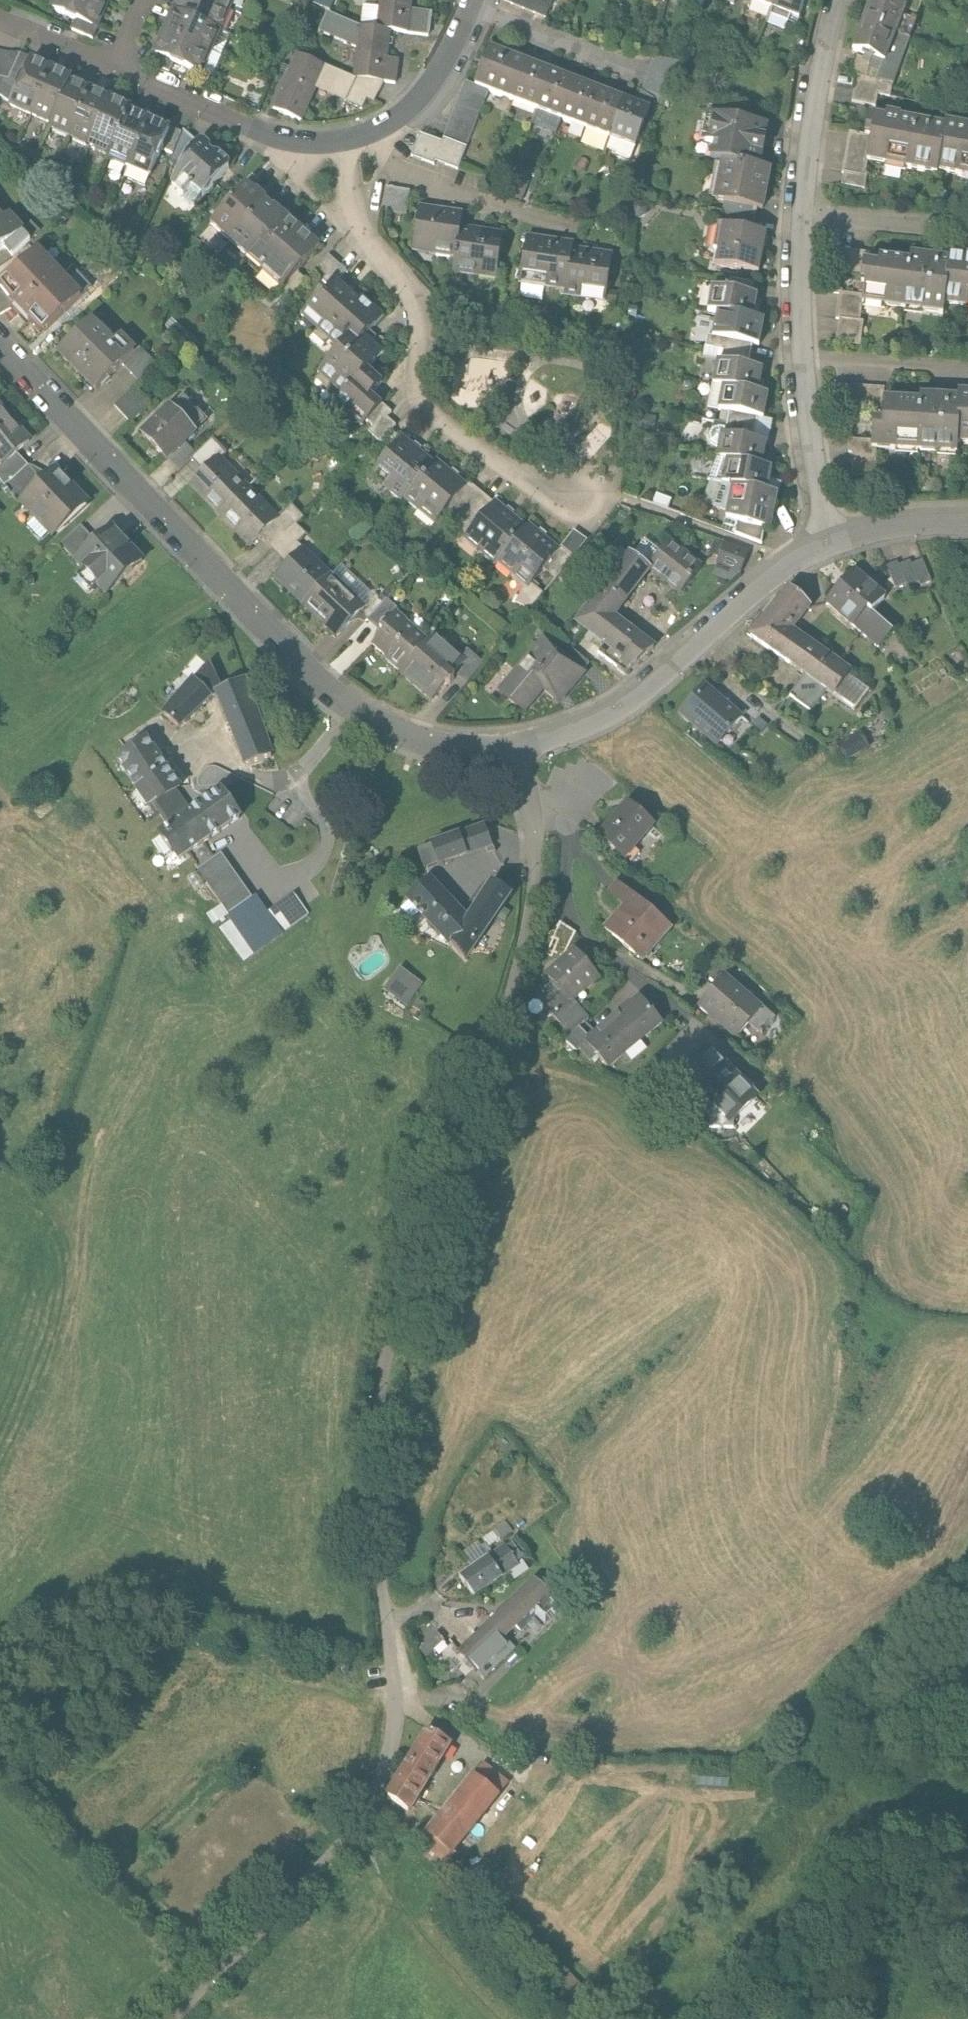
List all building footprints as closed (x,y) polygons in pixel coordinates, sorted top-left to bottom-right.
[(78,0),(60,0),(51,20),(67,26),(68,29),(76,33),(77,31),(95,39),(95,38),(97,34),(99,33),(105,19),(104,17),(106,12),(78,0)] [(106,12),(108,8),(111,7),(114,0),(78,0),(106,12)] [(185,1),(229,20),(238,0),(185,0),(185,1)] [(375,40),(391,42),(408,44),(411,20),(413,0),(364,0),(383,5),(375,40)] [(501,9),(512,13),(517,0),(504,0),(501,9)] [(512,13),(524,18),(530,0),(517,0),(512,13)] [(524,18),(534,22),(542,1),(539,0),(530,0),(524,18)] [(693,9),(695,3),(696,0),(670,0),(693,9)] [(724,0),(709,0),(707,5),(720,10),(724,0)] [(720,10),(733,15),(739,0),(724,0),(720,10)] [(745,8),(771,18),(779,0),(748,0),(745,8)] [(771,18),(790,26),(799,29),(810,0),(779,0),(771,18)] [(901,1),(922,8),(923,9),(926,0),(902,0),(901,1)] [(176,22),(220,41),(229,20),(185,1),(176,22)] [(542,1),(534,22),(546,27),(554,6),(542,1)] [(896,15),(904,18),(904,19),(916,23),(922,8),(901,1),(896,15)] [(863,33),(894,45),(901,26),(904,19),(904,18),(896,15),(873,7),(863,33)] [(302,17),(291,14),(288,23),(298,27),(302,17)] [(788,33),(790,26),(771,18),(768,29),(787,36),(788,33)] [(411,20),(408,44),(429,47),(431,23),(411,20)] [(166,44),(210,63),(220,41),(176,22),(166,44)] [(358,59),(354,90),(384,94),(396,95),(399,71),(387,70),(391,42),(375,40),(359,38),(328,24),(320,43),(358,59)] [(799,29),(790,26),(788,33),(796,36),(799,29)] [(901,26),(894,45),(908,50),(915,31),(901,26)] [(884,72),(894,45),(863,33),(853,61),(860,63),(884,72)] [(201,85),(210,63),(166,44),(157,64),(157,66),(175,74),(174,75),(184,79),(186,78),(201,85)] [(894,45),(884,72),(894,76),(888,93),(892,94),(908,50),(894,45)] [(281,63),(273,59),(270,66),(278,69),(281,63)] [(528,74),(490,59),(476,97),(489,102),(514,111),(528,74)] [(856,87),(888,93),(894,76),(884,72),(860,63),(853,82),(851,86),(856,87)] [(22,67),(21,66),(0,67),(0,94),(10,94),(22,67)] [(354,90),(298,66),(275,121),(302,133),(319,96),(348,108),(350,103),(356,91),(354,91),(354,90)] [(31,74),(32,75),(34,72),(22,67),(10,94),(0,94),(0,112),(13,117),(19,103),(18,101),(22,90),(25,89),(31,74)] [(12,118),(33,127),(52,83),(50,82),(49,79),(36,74),(34,75),(32,75),(31,74),(25,89),(22,90),(18,101),(19,103),(13,117),(12,118)] [(514,111),(538,120),(553,83),(528,74),(514,111)] [(33,127),(53,136),(71,96),(73,92),(71,91),(70,89),(57,83),(55,84),(52,83),(33,127)] [(538,120),(562,130),(576,92),(553,83),(538,120)] [(888,93),(856,87),(854,100),(877,104),(889,107),(892,94),(888,93)] [(354,91),(356,91),(380,102),(384,94),(354,90),(354,91)] [(380,102),(356,91),(350,103),(367,110),(374,114),(380,102)] [(562,130),(587,139),(601,102),(576,92),(562,130)] [(664,117),(671,100),(648,92),(642,102),(654,110),(664,117)] [(489,102),(476,97),(467,93),(462,105),(485,114),(489,102)] [(73,97),(71,96),(53,136),(51,140),(55,141),(68,147),(72,149),(91,104),(88,103),(87,101),(75,95),(73,97)] [(875,117),(877,104),(854,100),(852,112),(875,117)] [(587,139),(611,149),(625,111),(601,102),(587,139)] [(625,111),(611,149),(636,158),(654,110),(642,102),(637,116),(625,111)] [(363,121),(367,110),(350,103),(348,108),(346,113),(363,121)] [(91,104),(72,149),(75,150),(88,156),(92,157),(111,113),(109,112),(108,110),(96,104),(93,106),(91,104)] [(458,116),(480,125),(485,114),(462,105),(458,116)] [(108,164),(112,166),(130,126),(131,122),(129,121),(128,118),(116,113),(113,114),(111,113),(92,157),(96,159),(108,164)] [(454,128),(476,136),(480,125),(458,116),(454,128)] [(709,117),(709,129),(730,133),(732,121),(709,117)] [(868,126),(865,147),(871,148),(867,172),(868,172),(936,186),(937,182),(967,188),(967,137),(944,132),(943,139),(928,136),(928,135),(915,132),(915,135),(899,132),(900,127),(886,124),(885,129),(868,126)] [(127,177),(130,179),(150,135),(148,134),(147,131),(134,126),(132,127),(130,126),(112,166),(110,170),(114,172),(127,177)] [(450,139),(472,148),(476,136),(454,128),(450,139)] [(714,155),(711,170),(723,172),(757,179),(760,164),(762,165),(765,150),(763,150),(765,140),(730,133),(709,129),(704,153),(714,155)] [(150,135),(130,179),(151,188),(158,173),(160,172),(164,163),(162,162),(170,144),(169,143),(168,143),(167,140),(155,134),(152,135),(150,135)] [(445,151),(467,159),(472,148),(450,139),(445,151)] [(169,143),(170,144),(162,162),(164,163),(173,167),(183,146),(171,140),(169,143)] [(188,170),(200,156),(185,141),(184,142),(183,146),(173,167),(170,175),(180,184),(188,170)] [(871,148),(865,147),(849,144),(842,184),(844,185),(844,184),(865,188),(868,172),(867,172),(871,148)] [(467,159),(445,151),(444,150),(443,154),(421,146),(412,168),(435,177),(437,173),(459,182),(467,159)] [(196,218),(207,206),(210,206),(215,201),(214,198),(230,180),(230,176),(219,167),(215,167),(214,168),(210,164),(211,163),(210,159),(205,154),(201,155),(200,156),(188,170),(180,184),(173,198),(185,208),(185,214),(191,218),(196,218)] [(757,179),(723,172),(716,212),(725,214),(757,220),(763,221),(770,181),(757,179)] [(146,199),(151,188),(130,179),(126,189),(146,199)] [(844,184),(844,185),(842,197),(865,201),(867,188),(865,188),(844,184)] [(256,205),(247,197),(211,238),(230,254),(266,213),(267,212),(257,203),(256,205)] [(383,223),(395,225),(399,201),(386,199),(383,223)] [(411,203),(399,201),(395,225),(407,227),(411,203)] [(248,270),(285,228),(275,219),(274,221),(266,213),(230,254),(248,270)] [(631,215),(629,222),(634,228),(640,229),(646,226),(647,219),(644,214),(637,213),(631,215)] [(757,220),(725,214),(723,225),(727,226),(755,232),(757,220)] [(461,240),(463,225),(443,223),(420,219),(413,264),(455,271),(456,271),(461,240)] [(755,232),(727,226),(724,238),(753,243),(755,232)] [(285,228),(248,270),(282,301),(284,302),(298,286),(321,260),(285,228)] [(0,236),(0,270),(7,263),(24,247),(25,246),(10,231),(3,238),(0,236)] [(720,262),(717,277),(757,285),(765,246),(753,243),(724,238),(718,237),(714,261),(720,262)] [(455,271),(453,285),(497,291),(503,246),(481,243),(461,240),(456,271),(455,271)] [(141,247),(134,244),(129,246),(125,254),(136,259),(141,247)] [(7,263),(15,272),(29,258),(32,255),(24,247),(7,263)] [(553,254),(527,250),(520,298),(565,305),(565,310),(605,316),(607,304),(612,268),(564,261),(564,255),(553,254)] [(6,297),(38,267),(29,258),(15,272),(0,285),(0,291),(6,297)] [(862,289),(864,276),(865,265),(829,260),(826,284),(862,289)] [(39,266),(38,267),(6,297),(2,301),(45,347),(82,312),(69,298),(69,297),(62,289),(61,290),(39,266)] [(864,276),(862,289),(861,296),(865,297),(863,309),(862,317),(942,327),(944,318),(967,321),(967,268),(949,266),(948,274),(937,272),(937,270),(935,270),(910,267),(909,275),(879,271),(878,278),(864,276)] [(346,283),(329,267),(310,287),(328,303),(346,283)] [(730,292),(728,304),(752,308),(754,297),(730,292)] [(341,363),(358,345),(365,350),(384,329),(362,310),(359,313),(338,295),(306,329),(341,363)] [(728,304),(713,301),(708,325),(718,327),(752,333),(757,309),(752,308),(728,304)] [(607,304),(605,316),(613,317),(615,306),(607,304)] [(862,317),(863,309),(840,306),(836,332),(840,333),(840,332),(860,334),(862,317)] [(752,333),(718,327),(714,350),(753,358),(759,359),(763,335),(752,333)] [(637,332),(628,330),(626,344),(635,345),(637,332)] [(840,332),(840,333),(836,356),(860,359),(863,335),(860,334),(840,332)] [(113,359),(91,337),(61,367),(98,405),(124,379),(136,367),(120,352),(113,359)] [(358,345),(341,363),(317,384),(341,406),(367,384),(383,366),(365,350),(358,345)] [(724,365),(751,370),(753,358),(714,350),(708,349),(706,361),(724,365)] [(724,365),(706,361),(704,373),(718,375),(722,376),(724,365)] [(141,362),(136,367),(124,379),(141,397),(159,380),(141,362)] [(722,376),(749,381),(751,370),(724,365),(722,376)] [(722,376),(718,375),(714,399),(723,401),(758,408),(763,384),(749,381),(722,376)] [(367,384),(341,406),(333,413),(363,440),(368,436),(382,420),(371,410),(382,397),(367,384)] [(723,401),(714,399),(709,423),(719,425),(723,401)] [(884,402),(836,399),(835,423),(883,426),(884,414),(884,402)] [(758,408),(723,401),(719,425),(730,427),(753,432),(763,434),(768,410),(758,408)] [(149,422),(133,405),(116,421),(132,438),(149,422)] [(956,468),(957,458),(967,459),(967,406),(958,406),(958,414),(947,414),(947,411),(920,410),(920,417),(903,416),(903,415),(884,414),(883,426),(882,436),(872,436),(872,456),(872,464),(876,464),(956,468)] [(172,423),(143,450),(168,476),(169,474),(186,458),(196,448),(195,447),(207,436),(185,412),(173,424),(172,423)] [(383,419),(382,420),(368,436),(378,445),(373,450),(382,458),(392,446),(397,441),(388,433),(393,428),(383,419)] [(2,482),(3,483),(17,470),(31,457),(0,424),(0,480),(2,482)] [(657,430),(638,427),(636,443),(655,447),(657,430)] [(727,439),(751,444),(753,432),(730,427),(727,439)] [(753,432),(751,444),(756,445),(771,447),(773,435),(763,434),(753,432)] [(725,450),(753,456),(756,445),(751,444),(727,439),(726,444),(725,450)] [(725,450),(726,444),(720,443),(713,444),(709,451),(710,458),(716,462),(719,463),(722,450),(725,450)] [(756,445),(753,456),(766,458),(769,459),(771,447),(756,445)] [(385,475),(402,455),(392,446),(382,458),(375,467),(385,475)] [(725,450),(722,450),(719,463),(717,474),(727,476),(762,483),(766,458),(753,456),(725,450)] [(385,475),(372,491),(403,517),(405,514),(435,478),(404,452),(402,455),(385,475)] [(206,481),(224,464),(214,455),(199,470),(197,472),(206,481)] [(197,472),(199,470),(186,458),(169,474),(181,487),(197,472)] [(210,485),(194,501),(222,531),(246,507),(249,505),(221,476),(228,469),(224,464),(206,481),(210,485)] [(17,470),(3,483),(2,482),(0,484),(0,495),(7,502),(29,482),(17,470)] [(709,497),(712,497),(722,499),(727,476),(717,474),(716,477),(709,497)] [(437,476),(435,478),(405,514),(436,540),(450,522),(468,501),(467,501),(437,476)] [(762,483),(727,476),(722,499),(732,501),(767,508),(769,495),(772,484),(762,483)] [(24,519),(44,500),(37,492),(38,491),(29,481),(29,482),(7,502),(24,519)] [(33,530),(54,551),(89,519),(59,486),(44,500),(24,519),(25,520),(34,529),(33,530)] [(767,508),(777,510),(781,500),(769,495),(767,508)] [(705,518),(728,526),(732,501),(722,499),(712,497),(705,518)] [(463,532),(482,509),(469,498),(467,501),(468,501),(450,522),(463,532)] [(767,508),(732,501),(728,526),(726,534),(737,538),(745,541),(765,545),(770,546),(777,510),(767,508)] [(246,507),(222,531),(252,561),(264,549),(267,553),(288,532),(284,527),(277,534),(260,516),(258,519),(246,507)] [(495,519),(482,509),(463,532),(452,545),(464,555),(495,519)] [(657,510),(653,519),(668,525),(672,516),(657,510)] [(495,519),(464,555),(495,581),(497,578),(527,542),(497,516),(495,519)] [(276,562),(297,540),(288,532),(267,553),(276,562)] [(722,545),(735,550),(737,538),(726,534),(722,545)] [(762,560),(765,545),(745,541),(737,538),(735,550),(762,560)] [(286,571),(298,559),(307,550),(297,540),(276,562),(286,571)] [(529,540),(527,542),(497,578),(523,600),(528,604),(532,599),(544,585),(560,565),(559,565),(529,540)] [(78,577),(99,558),(83,541),(62,560),(78,577)] [(99,558),(78,577),(85,585),(80,590),(95,605),(100,601),(108,610),(144,576),(114,544),(99,558)] [(574,546),(562,562),(574,573),(587,555),(574,546)] [(650,584),(682,609),(701,584),(668,558),(659,571),(649,583),(650,584)] [(305,619),(331,591),(298,559),(286,571),(293,578),(288,583),(294,588),(284,599),(305,619)] [(740,590),(749,568),(728,560),(719,582),(740,590)] [(646,561),(636,574),(649,583),(659,571),(646,561)] [(559,565),(560,565),(544,585),(556,595),(575,573),(574,573),(562,562),(559,565)] [(616,591),(630,572),(621,565),(606,584),(616,591)] [(613,633),(650,584),(649,583),(636,574),(632,570),(630,572),(616,591),(594,620),(613,633)] [(922,575),(911,580),(918,598),(920,602),(931,597),(922,575)] [(918,598),(911,580),(909,576),(898,581),(906,599),(908,603),(918,598)] [(906,599),(898,581),(897,577),(886,582),(895,604),(906,599)] [(364,623),(374,612),(341,580),(331,591),(364,623)] [(827,619),(878,664),(892,648),(872,629),(885,614),(854,588),(827,619)] [(305,619),(339,651),(360,629),(365,624),(364,623),(331,591),(305,619)] [(37,592),(29,593),(30,602),(39,601),(37,592)] [(378,613),(385,620),(388,616),(397,606),(391,599),(378,613)] [(528,604),(523,600),(516,618),(532,624),(544,609),(532,599),(528,604)] [(826,707),(833,712),(846,693),(847,692),(787,649),(809,621),(790,605),(767,634),(762,631),(747,651),(804,691),(826,707)] [(374,612),(364,623),(365,624),(360,629),(369,637),(370,635),(385,620),(378,613),(375,611),(374,612)] [(379,643),(381,643),(381,641),(381,640),(382,638),(383,637),(384,636),(386,636),(387,636),(389,637),(390,638),(397,629),(399,626),(388,616),(385,620),(370,635),(379,643)] [(613,633),(594,620),(579,639),(606,660),(618,669),(618,668),(625,674),(622,678),(631,685),(654,665),(613,633)] [(386,674),(402,688),(428,658),(407,639),(397,629),(390,638),(389,637),(387,636),(386,636),(384,636),(383,637),(382,638),(381,640),(381,641),(381,643),(382,645),(381,646),(384,648),(373,660),(387,672),(386,674)] [(428,658),(402,688),(401,688),(433,716),(446,702),(451,701),(454,697),(453,693),(456,689),(458,687),(460,677),(459,676),(433,653),(428,658)] [(541,661),(501,708),(521,724),(529,723),(544,705),(556,714),(567,701),(572,705),(584,690),(583,689),(562,672),(550,662),(547,666),(541,661)] [(570,663),(562,672),(583,689),(590,681),(570,663)] [(458,687),(456,689),(468,700),(484,681),(468,667),(459,676),(460,677),(458,687)] [(209,681),(196,696),(215,713),(219,709),(218,708),(220,707),(209,681)] [(810,728),(826,707),(804,691),(789,713),(810,728)] [(846,693),(833,712),(854,727),(868,709),(846,693)] [(215,713),(196,696),(165,732),(180,745),(215,713)] [(245,697),(220,707),(218,708),(219,709),(247,779),(248,780),(249,780),(250,781),(252,781),(273,773),(245,697)] [(692,717),(681,730),(716,761),(726,749),(729,751),(741,736),(706,705),(695,719),(692,717)] [(138,750),(131,741),(95,766),(103,776),(138,750)] [(114,769),(120,777),(142,761),(136,752),(114,769)] [(142,761),(120,777),(140,807),(138,809),(149,825),(152,824),(153,825),(156,823),(173,811),(182,805),(148,757),(142,761)] [(96,775),(83,785),(89,794),(102,784),(96,775)] [(184,877),(242,836),(223,809),(188,834),(171,846),(165,850),(184,877)] [(171,846),(188,834),(173,811),(156,823),(171,846)] [(629,824),(600,858),(624,879),(653,845),(629,824)] [(486,846),(461,855),(468,873),(487,866),(493,864),(486,846)] [(468,873),(461,855),(460,855),(432,865),(439,883),(467,873),(468,873)] [(497,871),(493,864),(487,866),(489,872),(494,870),(495,872),(497,871)] [(439,883),(432,865),(421,869),(428,887),(439,883)] [(223,872),(200,888),(230,932),(254,916),(223,872)] [(469,941),(430,899),(408,919),(466,981),(512,915),(493,903),(469,941)] [(671,951),(619,905),(610,916),(626,930),(606,952),(643,983),(671,951)] [(245,979),(309,933),(295,913),(266,933),(254,916),(230,932),(234,937),(221,946),(245,979)] [(578,956),(560,943),(546,970),(561,976),(578,956)] [(599,1001),(577,976),(551,998),(556,1004),(548,1022),(559,1035),(556,1038),(575,1061),(586,1048),(589,1045),(572,1024),(599,1001)] [(424,1005),(399,988),(383,1011),(407,1028),(424,1005)] [(717,1013),(726,1004),(715,994),(706,1004),(717,1013)] [(717,1013),(700,1033),(736,1065),(749,1050),(761,1060),(761,1061),(763,1061),(763,1060),(775,1046),(726,1003),(726,1004),(717,1013)] [(426,1027),(419,1023),(415,1029),(422,1033),(426,1027)] [(598,1059),(588,1068),(588,1069),(599,1082),(609,1094),(662,1050),(640,1024),(598,1059)] [(588,1068),(598,1059),(586,1048),(575,1061),(568,1069),(578,1077),(581,1075),(588,1069),(588,1068)] [(588,1069),(581,1075),(593,1087),(599,1082),(588,1069)] [(707,1076),(680,1102),(711,1135),(729,1154),(734,1150),(757,1128),(707,1076)] [(674,1133),(669,1141),(685,1154),(691,1145),(674,1133)] [(463,1585),(472,1598),(493,1584),(491,1580),(515,1564),(507,1553),(483,1571),(486,1575),(483,1577),(480,1573),(463,1585)] [(459,1606),(475,1628),(521,1597),(517,1591),(523,1587),(513,1573),(508,1577),(506,1575),(493,1584),(472,1598),(459,1606)] [(459,1681),(485,1709),(516,1679),(506,1669),(550,1624),(533,1608),(459,1681)] [(384,1825),(410,1841),(452,1772),(426,1756),(384,1825)] [(424,1860),(452,1883),(501,1823),(472,1800),(424,1860)]
